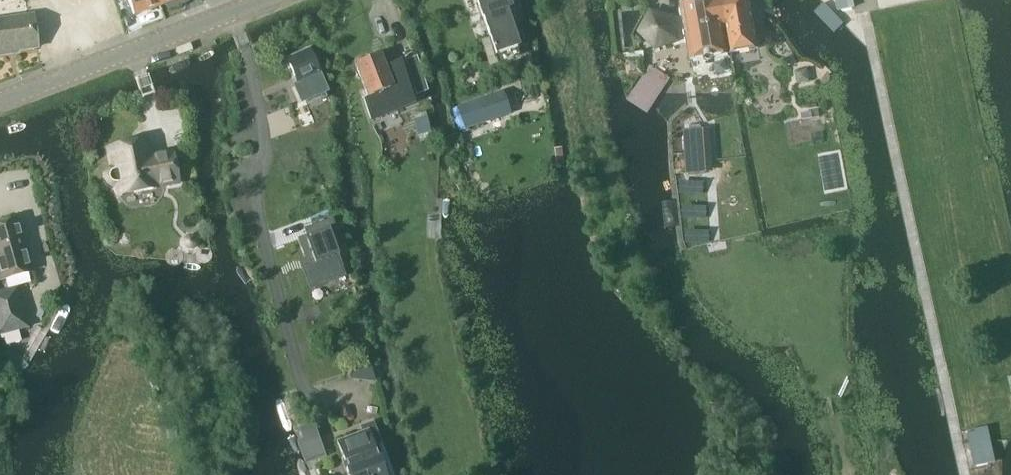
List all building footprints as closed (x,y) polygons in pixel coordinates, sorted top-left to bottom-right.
[(134,15),(174,0),(128,0),(134,15)] [(514,30),(508,11),(512,10),(509,0),(477,0),(490,38),(514,30)] [(732,55),(760,50),(752,0),(714,0),(683,6),(693,62),(732,55)] [(651,10),(638,33),(656,51),(679,41),(676,17),(651,10)] [(37,48),(33,15),(0,20),(0,53),(37,48)] [(514,30),(490,38),(496,56),(502,54),(504,61),(518,56),(516,49),(520,48),(514,30)] [(310,50),(287,59),(297,85),(295,86),(303,102),(328,91),(322,76),(321,76),(310,50)] [(381,56),(357,66),(370,100),(365,102),(373,121),(415,105),(401,62),(386,70),(381,56)] [(643,58),(626,59),(627,76),(645,75),(643,58)] [(807,70),(795,73),(797,85),(810,83),(807,70)] [(465,131),(490,123),(511,115),(504,92),(482,100),(457,108),(465,131)] [(704,129),(685,131),(687,173),(706,172),(704,129)] [(116,186),(117,186),(119,196),(156,189),(156,188),(178,183),(172,154),(150,158),(147,142),(110,149),(114,169),(112,169),(111,170),(110,171),(109,172),(108,173),(107,175),(107,176),(107,178),(107,179),(107,181),(108,183),(109,184),(111,185),(112,185),(114,186),(116,186)] [(33,273),(18,220),(0,225),(0,283),(33,273)] [(306,236),(298,239),(305,258),(309,257),(312,264),(304,267),(310,285),(323,280),(345,272),(343,267),(344,267),(339,253),(338,253),(336,249),(337,249),(337,248),(342,246),(342,247),(343,246),(336,227),(331,229),(328,221),(314,226),(317,234),(307,237),(306,236)] [(183,240),(183,245),(187,250),(193,250),(197,247),(199,243),(197,238),(194,236),(187,236),(183,240)] [(0,292),(0,337),(4,336),(29,329),(18,287),(0,292)] [(370,364),(347,372),(350,381),(377,383),(370,364)] [(298,442),(306,465),(311,464),(327,458),(315,424),(299,429),(303,440),(302,440),(298,442)] [(989,428),(967,432),(975,467),(996,463),(989,428)] [(337,442),(345,464),(347,463),(349,470),(345,471),(347,474),(387,474),(381,458),(378,459),(368,431),(337,442)]
